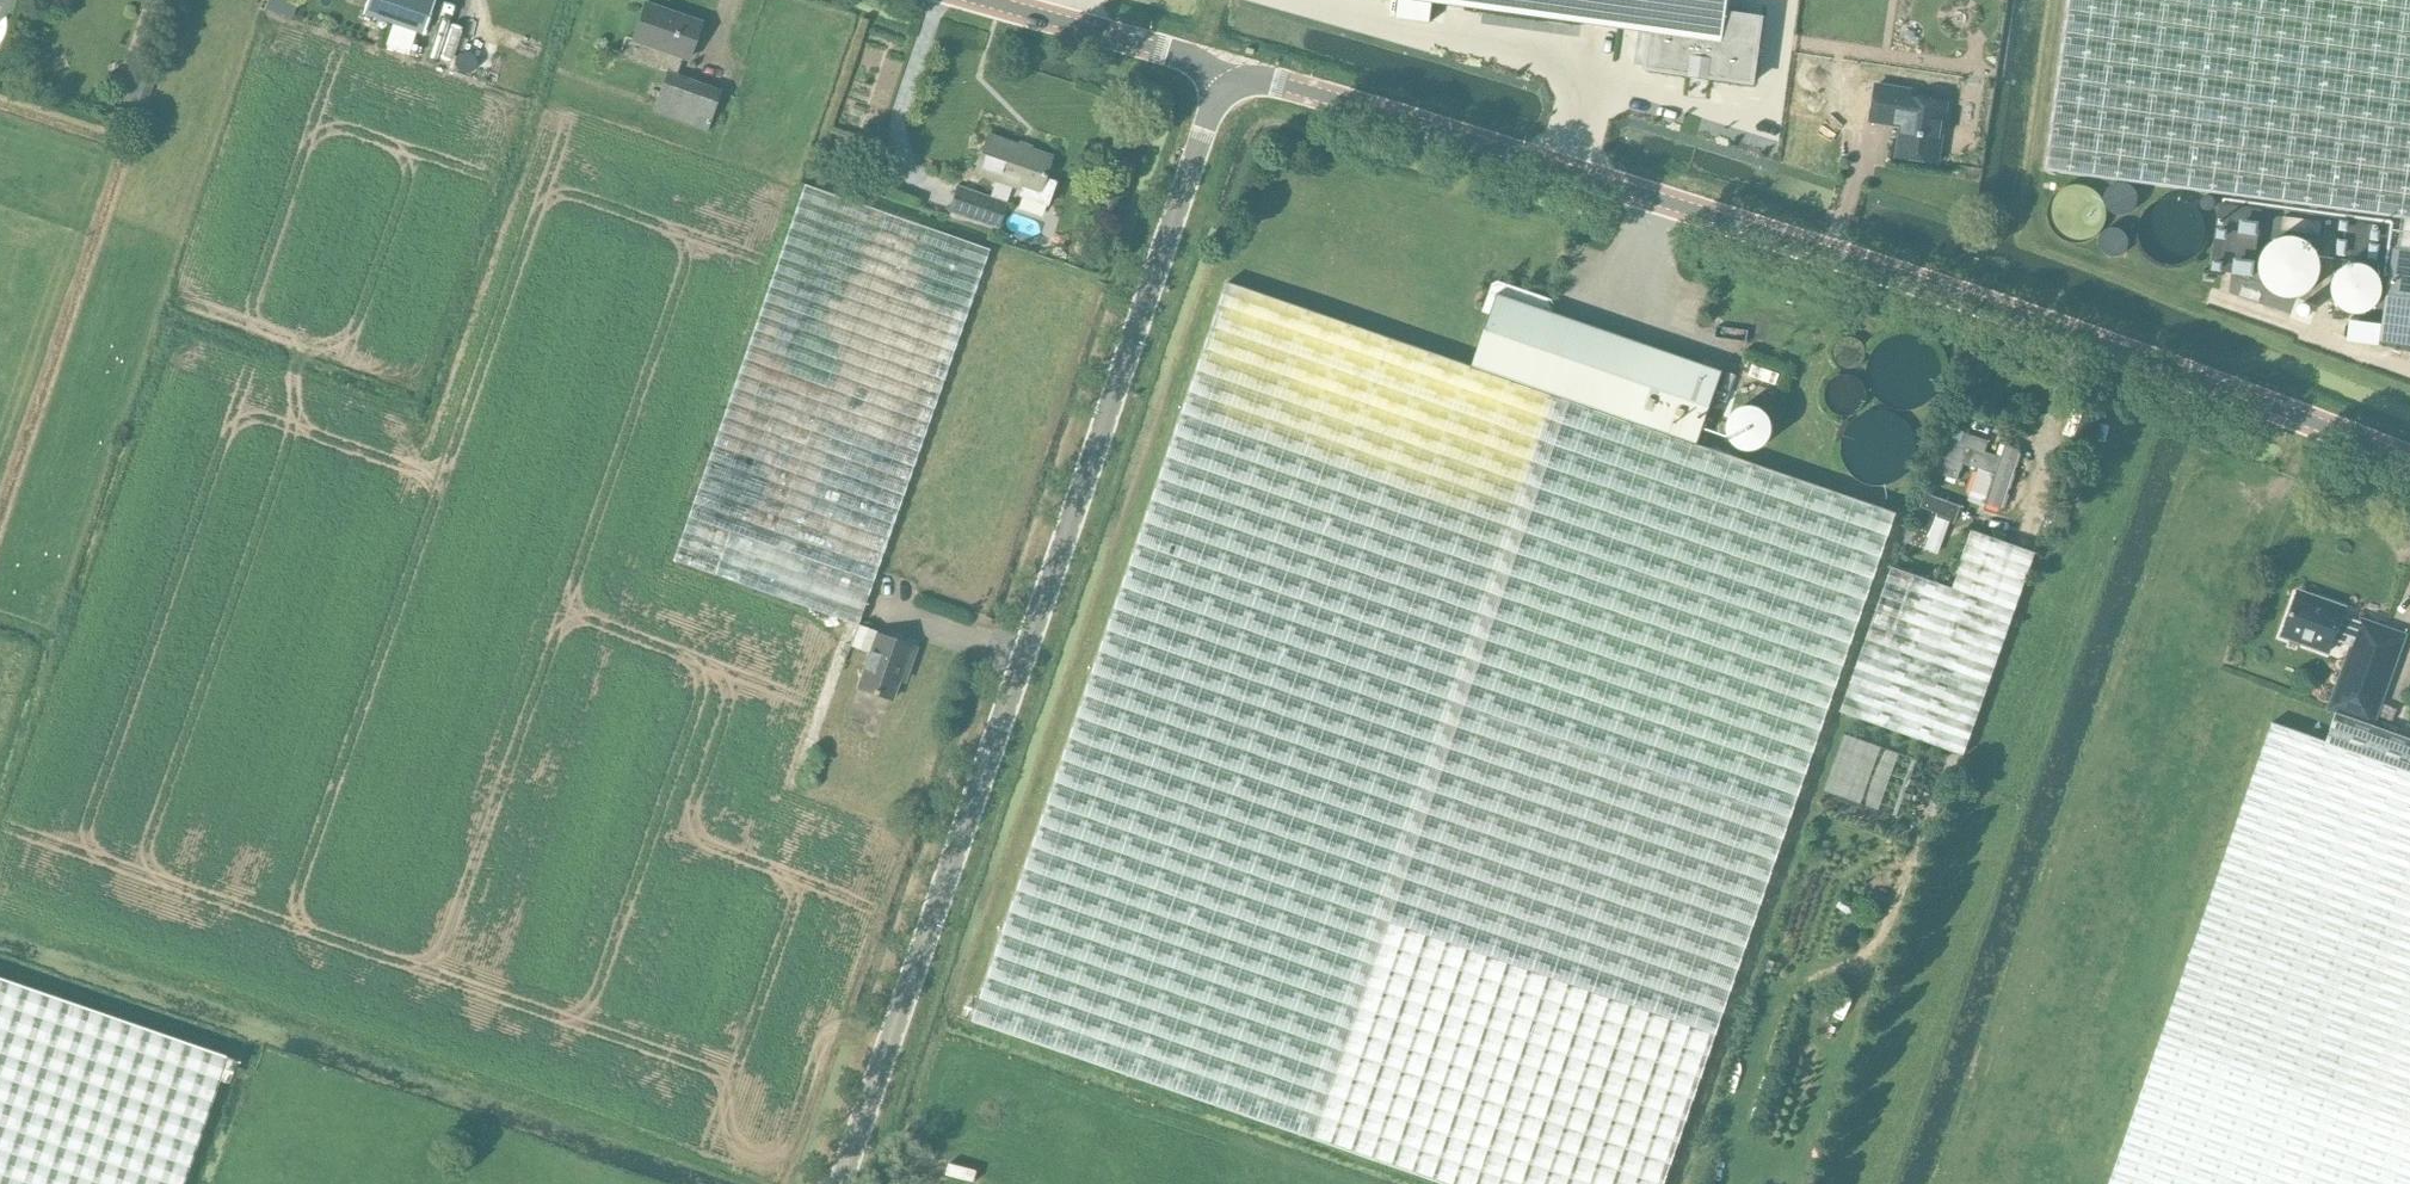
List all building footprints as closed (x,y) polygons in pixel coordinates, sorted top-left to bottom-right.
[(363,14),(393,24),(385,47),(407,55),(415,32),(422,34),(434,0),(368,0),(363,14)] [(1651,32),(1646,69),(1691,75),(1690,78),(1707,80),(1708,77),(1753,83),(1762,19),(1727,14),(1729,0),(1414,0),(1651,32)] [(2401,218),(2403,218),(2409,218),(2409,0),(2066,0),(2045,170),(2401,218)] [(646,3),(633,40),(664,51),(657,69),(665,72),(652,113),(707,132),(722,89),(677,74),(683,57),(688,59),(701,22),(646,3)] [(1897,157),(1937,163),(1947,103),(1910,97),(1912,90),(1876,84),(1870,121),(1902,125),(1897,157)] [(947,212),(999,229),(1008,203),(1006,203),(1012,186),(1021,189),(1018,197),(1047,207),(1055,182),(1043,178),(1051,156),(988,134),(975,173),(996,181),(991,197),(956,186),(947,212)] [(673,561),(857,625),(990,249),(806,185),(692,506),(673,561)] [(2322,222),(2284,217),(2282,230),(2320,235),(2322,222)] [(2401,218),(2397,248),(2392,247),(2379,343),(2409,347),(2409,218),(2403,218),(2401,218)] [(1442,1183),(1662,1183),(1895,513),(1696,444),(1722,371),(1550,311),(1551,310),(1552,305),(1550,300),(1545,298),(1502,283),(1497,282),(1493,284),(1491,289),(1486,303),(1492,306),(1472,365),(1227,281),(971,1020),(1442,1183)] [(1946,371),(1946,370),(1945,363),(1943,357),(1940,351),(1936,345),(1931,341),(1924,337),(1917,335),(1910,334),(1903,334),(1896,336),(1890,339),(1884,343),(1880,347),(1876,354),(1874,360),(1872,366),(1872,374),(1874,382),(1878,390),(1881,395),(1888,401),(1895,404),(1906,407),(1914,407),(1921,405),(1927,402),(1933,399),(1939,392),(1942,387),(1945,379),(1946,371)] [(1921,448),(1921,447),(1920,440),(1918,432),(1916,428),(1911,421),(1906,417),(1897,412),(1889,409),(1883,409),(1876,409),(1868,412),(1861,416),(1855,421),(1849,428),(1846,434),(1845,442),(1844,448),(1845,454),(1847,462),(1850,468),(1856,476),(1862,480),(1869,483),(1877,485),(1883,486),(1889,485),(1898,483),(1905,479),(1909,475),(1915,468),(1918,462),(1920,455),(1921,448)] [(1749,449),(1778,447),(1776,410),(1731,412),(1732,435),(1748,434),(1749,449)] [(1936,455),(1996,474),(2001,457),(1986,452),(1989,441),(1965,433),(1961,445),(1942,439),(1936,455)] [(1904,542),(1938,555),(1951,520),(1956,522),(1962,506),(1924,492),(1918,507),(1937,514),(1936,516),(1924,511),(1916,532),(1909,530),(1904,542)] [(1839,711),(1965,755),(2036,553),(1972,529),(1952,587),(1891,566),(1839,711)] [(2350,644),(2359,621),(2342,615),(2345,608),(2316,597),(2313,606),(2295,600),(2282,636),(2328,653),(2334,638),(2350,644)] [(2375,725),(2408,634),(2360,617),(2359,621),(2350,644),(2327,709),(2336,711),(2326,741),(2271,721),(2159,1041),(2109,1183),(2409,1183),(2409,737),(2375,725)] [(857,689),(891,701),(903,666),(909,668),(916,649),(876,635),(877,632),(858,625),(851,646),(870,653),(857,689)] [(1896,795),(1905,798),(1916,754),(1842,735),(1828,793),(1892,809),(1896,795)] [(69,1003),(0,979),(0,1183),(182,1183),(226,1057),(69,1003)]
